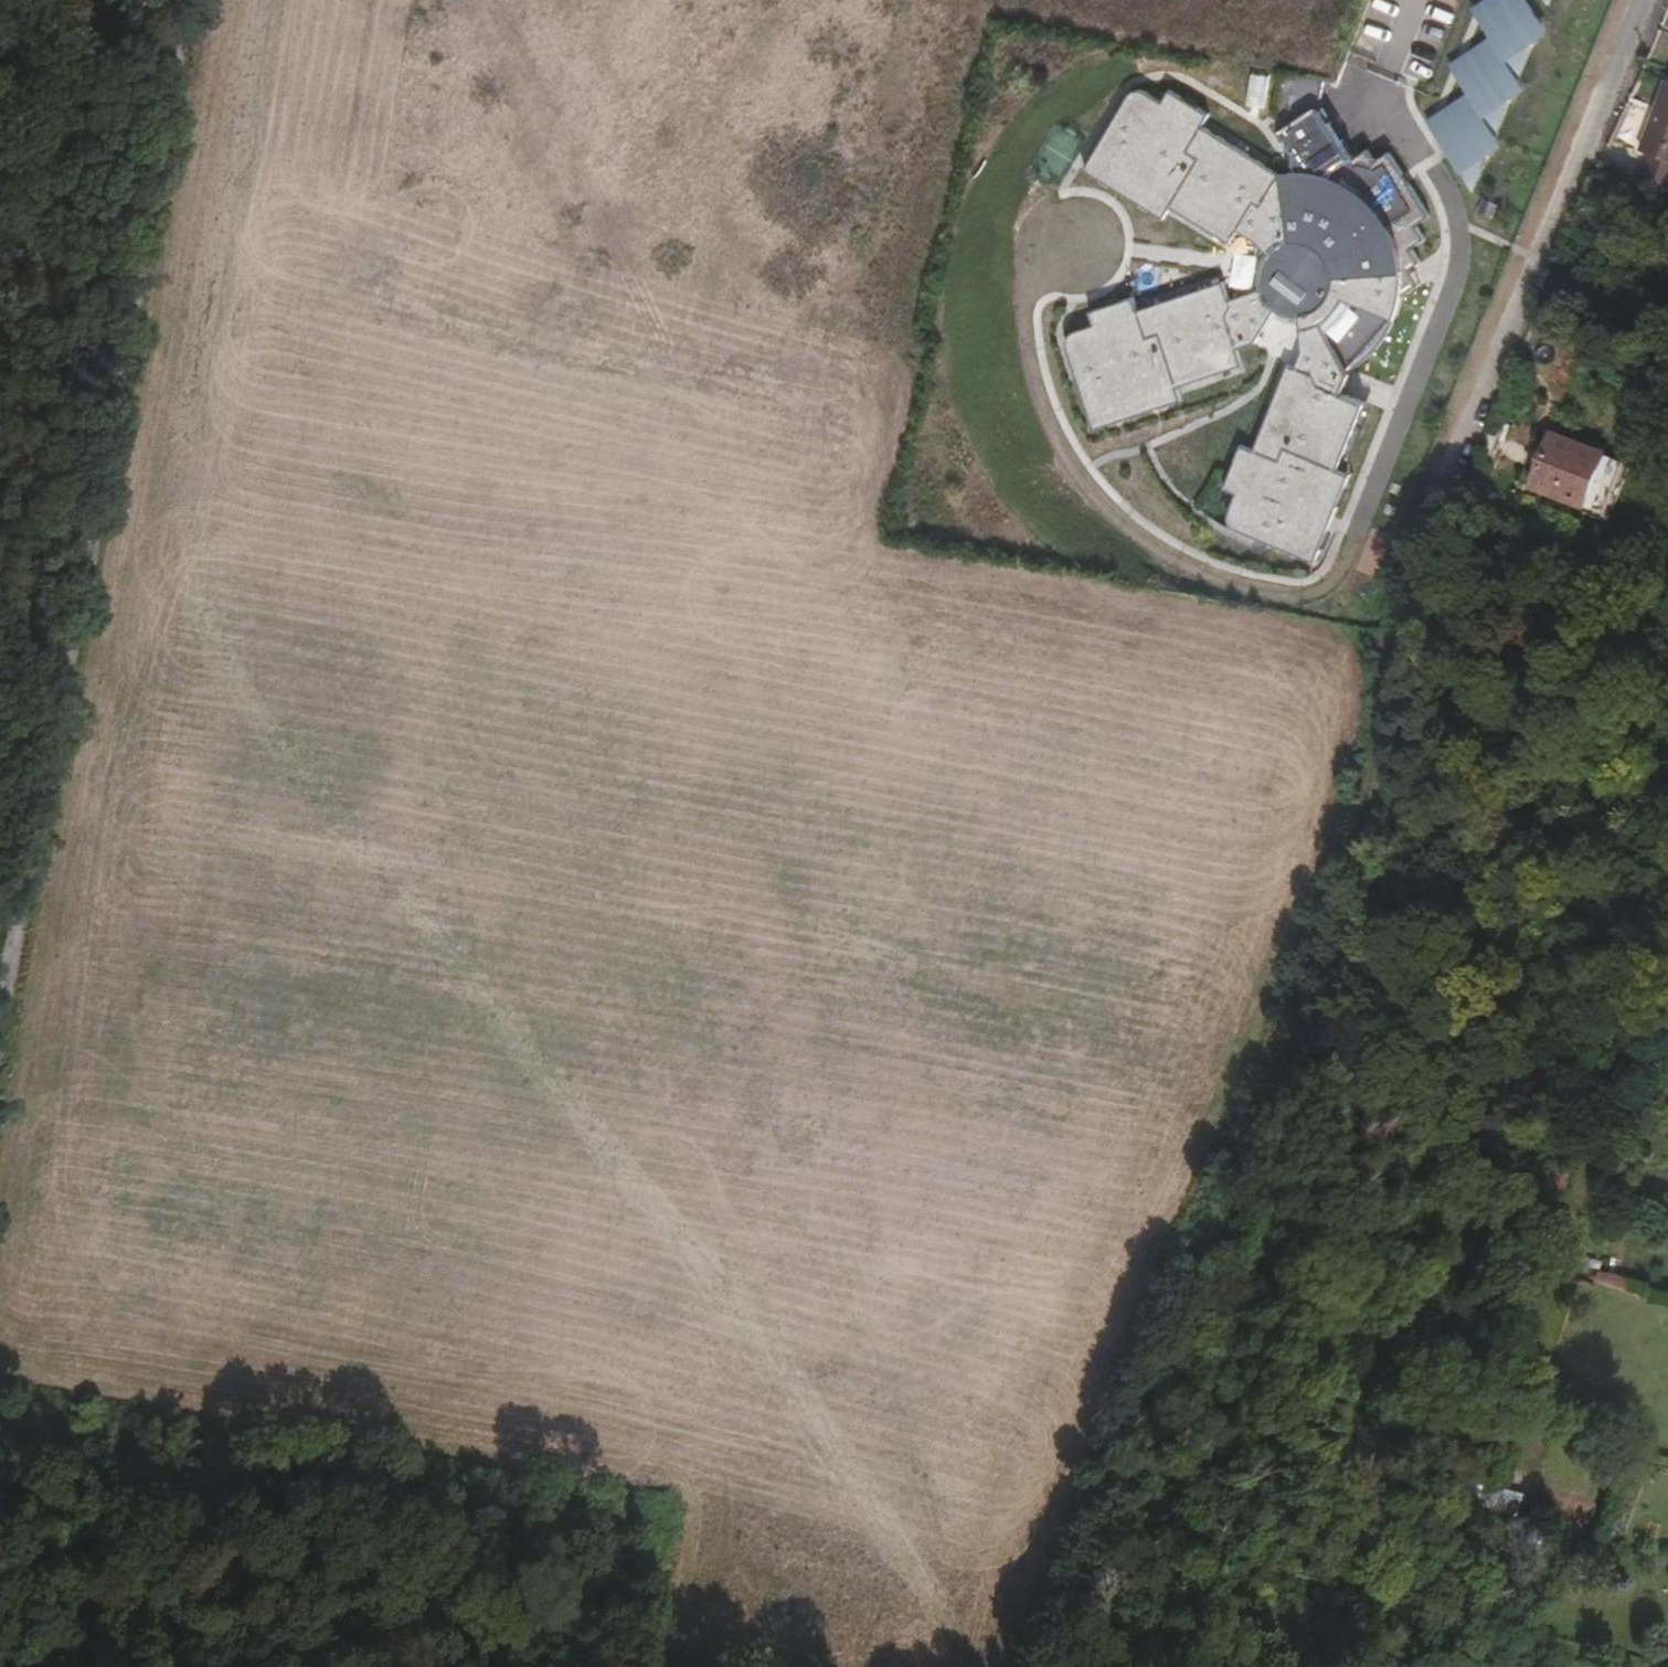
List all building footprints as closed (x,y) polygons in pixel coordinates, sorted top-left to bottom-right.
[(1474,7),(1492,34),(1508,57),(1551,28),(1532,0),(1484,0),(1474,7)] [(1508,57),(1492,34),(1450,63),(1470,91),(1486,115),(1528,86),(1508,57)] [(1281,166),(1134,87),(1085,167),(1262,258),(1066,334),(1093,426),(1294,337),(1219,521),(1320,558),(1376,396),(1340,383),(1345,368),(1380,346),(1404,289),(1420,279),(1429,210),(1386,148),(1354,153),(1323,101),(1273,130),(1281,166)] [(1486,115),(1470,91),(1427,120),(1462,171),(1504,142),(1486,115)] [(1643,154),(1653,158),(1641,186),(1667,196),(1667,93),(1643,154)] [(1587,506),(1607,454),(1555,434),(1535,487),(1587,506)] [(1611,521),(1619,499),(1601,493),(1593,515),(1611,521)]
